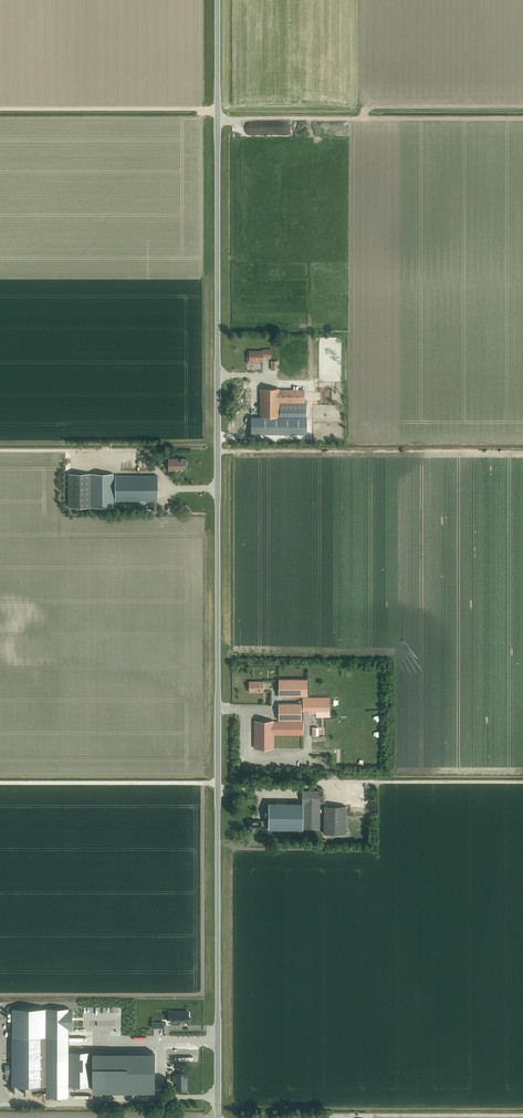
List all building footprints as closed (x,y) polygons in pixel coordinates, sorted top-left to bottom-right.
[(263,361),(263,356),(271,356),(271,349),(262,349),(262,351),(249,351),(249,354),(247,354),(247,363),(258,363),(258,361),(263,361)] [(279,390),(279,389),(260,389),(260,416),(279,416),(279,403),(304,403),(304,390),(279,390)] [(279,403),(279,416),(306,416),(306,403),(304,403),(279,403)] [(305,416),(249,416),(249,433),(305,433),(305,416)] [(186,468),(186,458),(181,458),(180,458),(180,459),(168,459),(168,471),(175,471),(175,469),(186,468)] [(68,474),(68,507),(91,507),(91,474),(68,474)] [(113,507),(113,474),(91,474),(91,507),(113,507)] [(157,500),(157,476),(116,476),(116,500),(157,500)] [(307,678),(279,678),(279,695),(307,695),(307,678)] [(263,692),(263,681),(249,681),(249,692),(263,692)] [(330,710),(329,696),(303,697),(303,710),(316,710),(330,710)] [(301,702),(279,702),(279,719),(301,720),(301,702)] [(330,710),(316,710),(317,718),(330,718),(330,710)] [(303,734),(303,721),(273,721),(273,720),(254,720),(254,747),(273,747),(273,734),(303,734)] [(320,809),(320,791),(302,791),(302,804),(303,804),(303,828),(319,828),(320,812),(323,813),(323,809),(320,809)] [(268,821),(268,827),(268,828),(301,828),(301,804),(268,804),(268,821)] [(346,806),(324,806),(324,834),(346,834),(346,806)] [(268,827),(268,821),(260,821),(249,821),(249,829),(250,829),(250,832),(257,832),(257,829),(261,829),(261,827),(268,827)] [(12,1027),(12,1036),(46,1036),(68,1036),(68,1031),(68,1029),(68,1028),(70,1028),(70,1010),(68,1010),(68,1008),(12,1008),(12,1027)] [(180,1022),(180,1023),(184,1023),(184,1022),(185,1022),(188,1022),(188,1011),(174,1012),(174,1022),(180,1022)] [(12,1036),(12,1086),(46,1086),(46,1036),(12,1036)] [(46,1036),(46,1086),(46,1097),(68,1097),(68,1052),(68,1036),(46,1036)] [(92,1086),(154,1086),(154,1054),(92,1054),(92,1086)] [(186,1079),(186,1074),(176,1074),(176,1076),(173,1076),(173,1082),(176,1082),(176,1090),(182,1090),(182,1091),(183,1091),(183,1090),(186,1090),(185,1079),(186,1079)]
